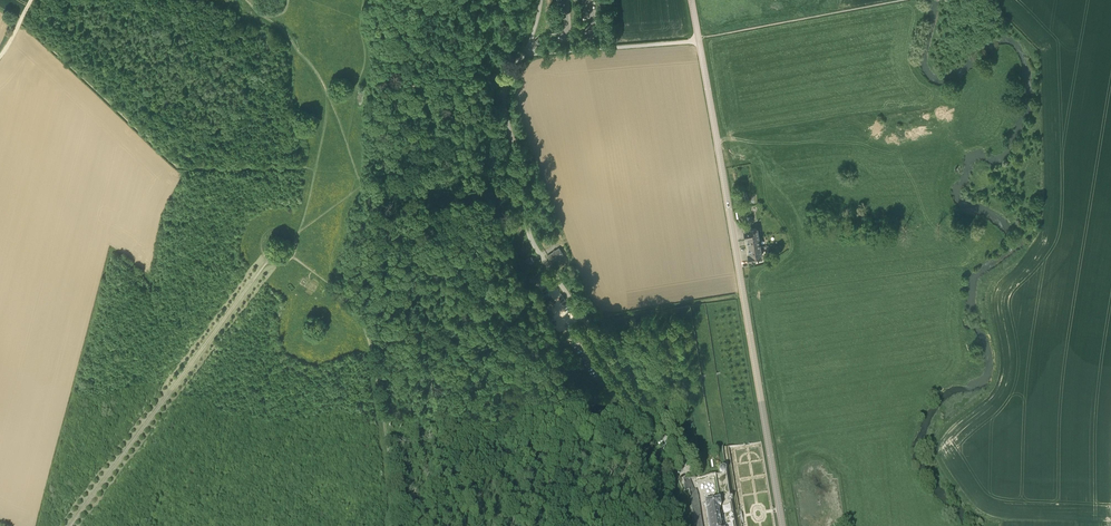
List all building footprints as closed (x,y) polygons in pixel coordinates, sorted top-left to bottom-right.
[(749,258),(762,256),(760,246),(759,237),(757,228),(745,230),(745,236),(747,235),(748,239),(749,249),(750,252),(748,253),(749,258)] [(563,254),(558,246),(547,254),(552,261),(555,259),(556,261),(560,258),(559,256),(563,254)] [(697,497),(696,491),(694,491),(689,479),(683,480),(685,491),(689,490),(696,525),(702,525),(697,497)] [(718,508),(721,508),(719,499),(705,502),(709,525),(721,525),(718,508)]
